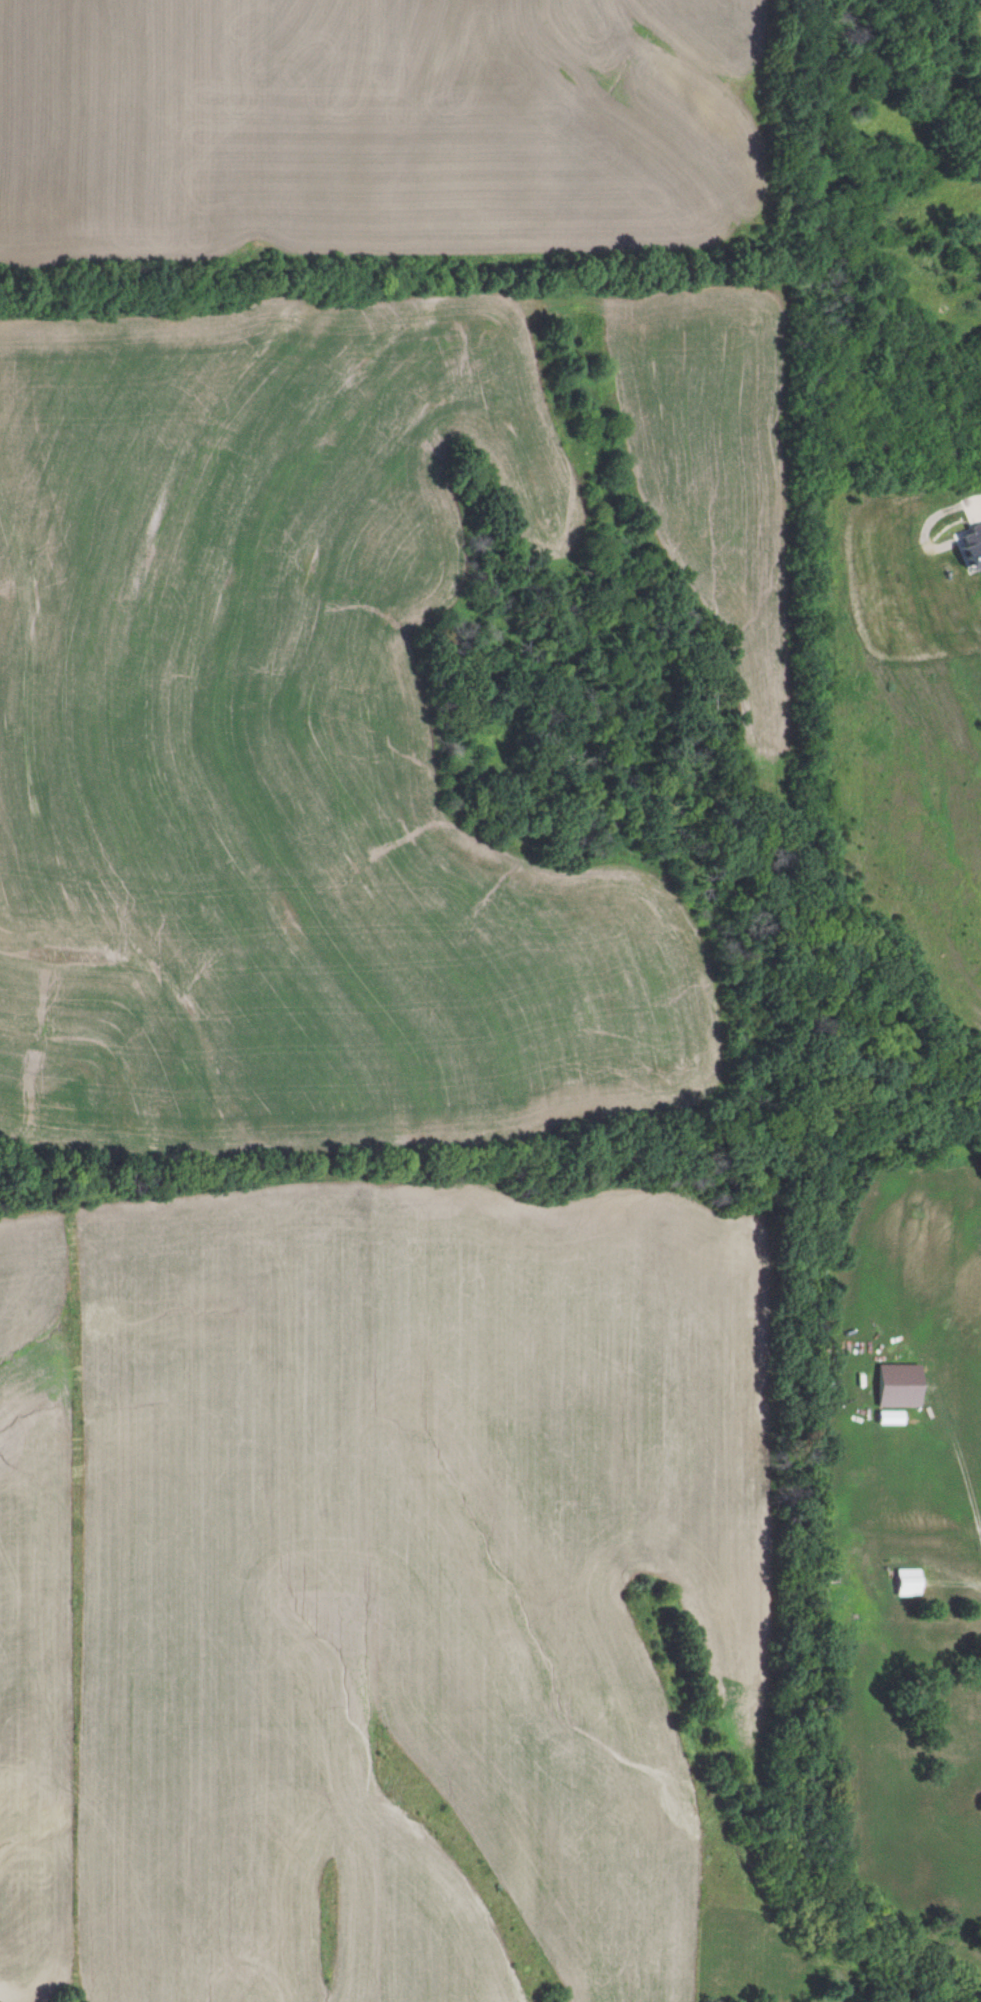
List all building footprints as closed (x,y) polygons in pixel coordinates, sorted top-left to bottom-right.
[(911,1596),(911,1571),(889,1571),(889,1596),(911,1596)]
